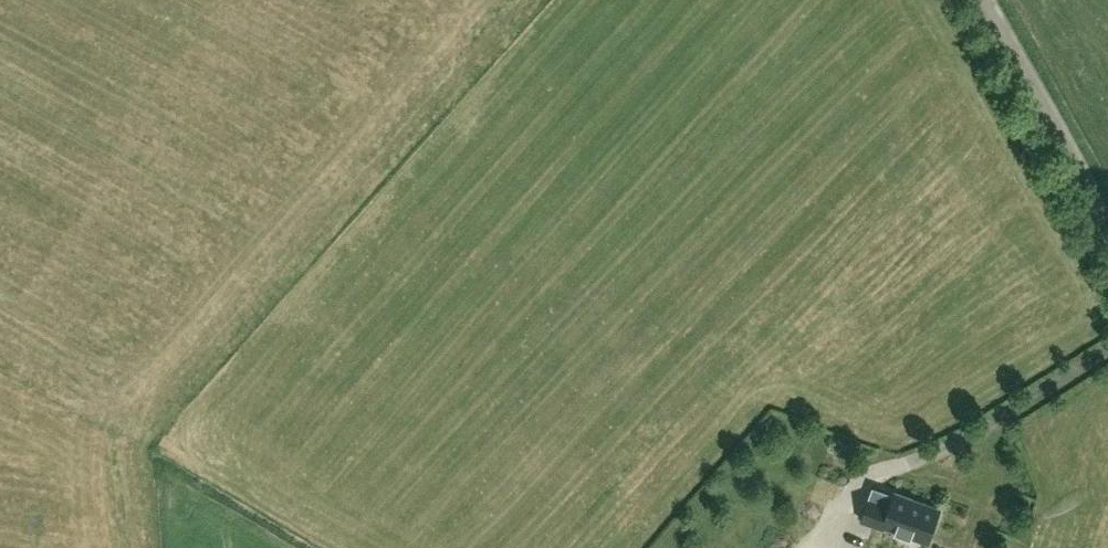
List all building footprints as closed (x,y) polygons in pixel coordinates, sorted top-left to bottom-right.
[(886,523),(930,539),(941,508),(896,492),(892,503),(872,495),(863,518),(885,526),(886,523)]
